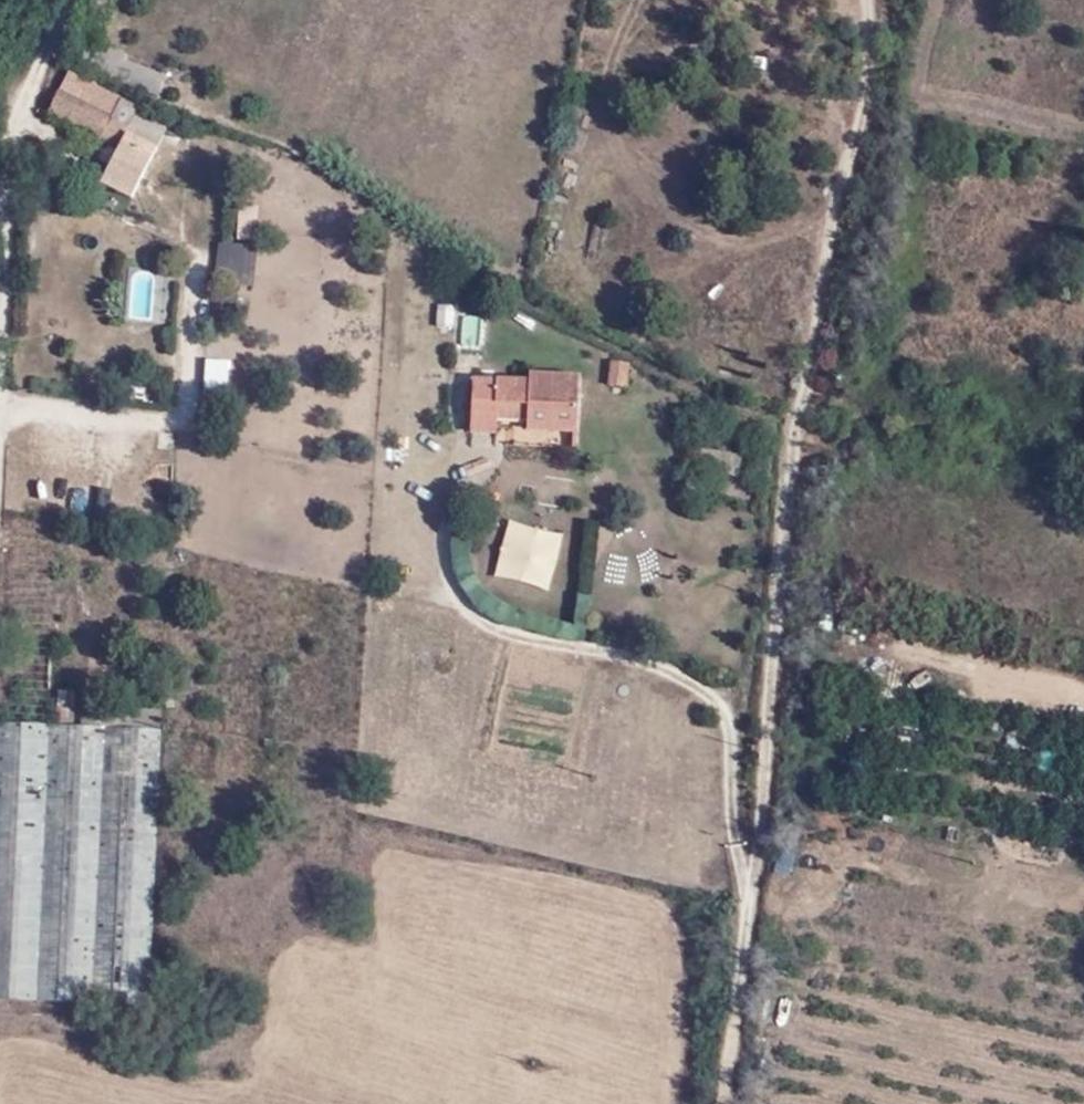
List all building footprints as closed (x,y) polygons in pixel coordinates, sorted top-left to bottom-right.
[(133,115),(137,108),(69,72),(47,115),(119,151),(101,185),(129,200),(165,131),(133,115)] [(256,283),(256,241),(217,241),(217,283),(256,283)] [(528,430),(578,428),(581,373),(529,376),(528,382),(473,381),(471,433),(496,434),(497,419),(527,419),(528,430)] [(168,708),(133,707),(130,702),(86,699),(85,723),(76,722),(78,688),(60,687),(59,704),(59,720),(0,719),(0,997),(155,1007),(168,708)]
